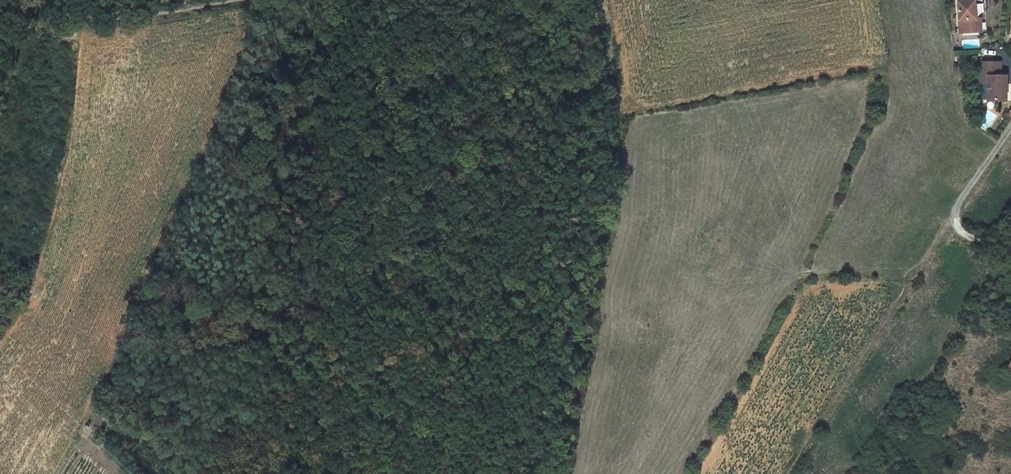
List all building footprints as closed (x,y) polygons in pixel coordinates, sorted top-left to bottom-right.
[(960,33),(981,32),(981,18),(976,18),(975,0),(958,0),(960,33)] [(980,62),(980,76),(985,76),(985,84),(988,84),(988,100),(1006,100),(1007,76),(1001,76),(1001,62),(980,62)]
